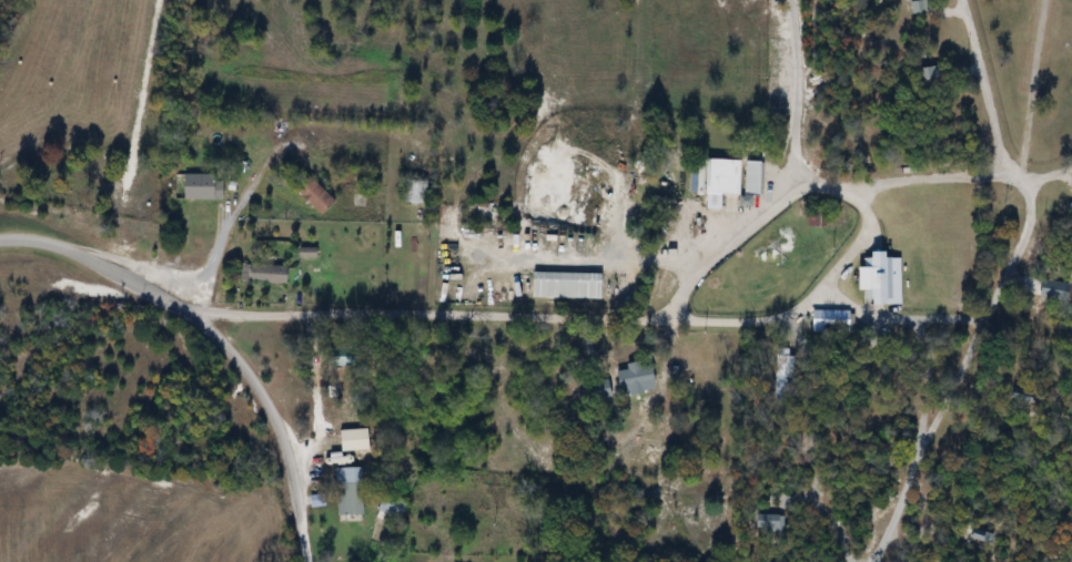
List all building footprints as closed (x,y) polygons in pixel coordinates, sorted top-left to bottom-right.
[(764,161),(710,160),(709,195),(763,196),(764,161)] [(188,174),(188,200),(225,200),(225,174),(188,174)] [(339,200),(310,175),(297,190),(326,215),(339,200)] [(410,203),(429,203),(429,181),(410,181),(410,203)] [(825,211),(810,211),(810,226),(825,226),(825,211)] [(894,252),(876,252),(876,258),(868,258),(868,303),(894,303),(894,252)] [(291,285),(291,265),(243,265),(243,285),(291,285)] [(812,311),(812,334),(851,334),(851,311),(812,311)] [(359,348),(330,349),(330,373),(360,373),(359,348)] [(620,367),(622,395),(658,391),(655,363),(620,367)] [(344,452),(372,452),(371,429),(343,430),(344,452)] [(349,516),(349,524),(366,524),(366,468),(338,468),(338,516),(349,516)] [(410,503),(387,494),(380,512),(403,521),(410,503)]
